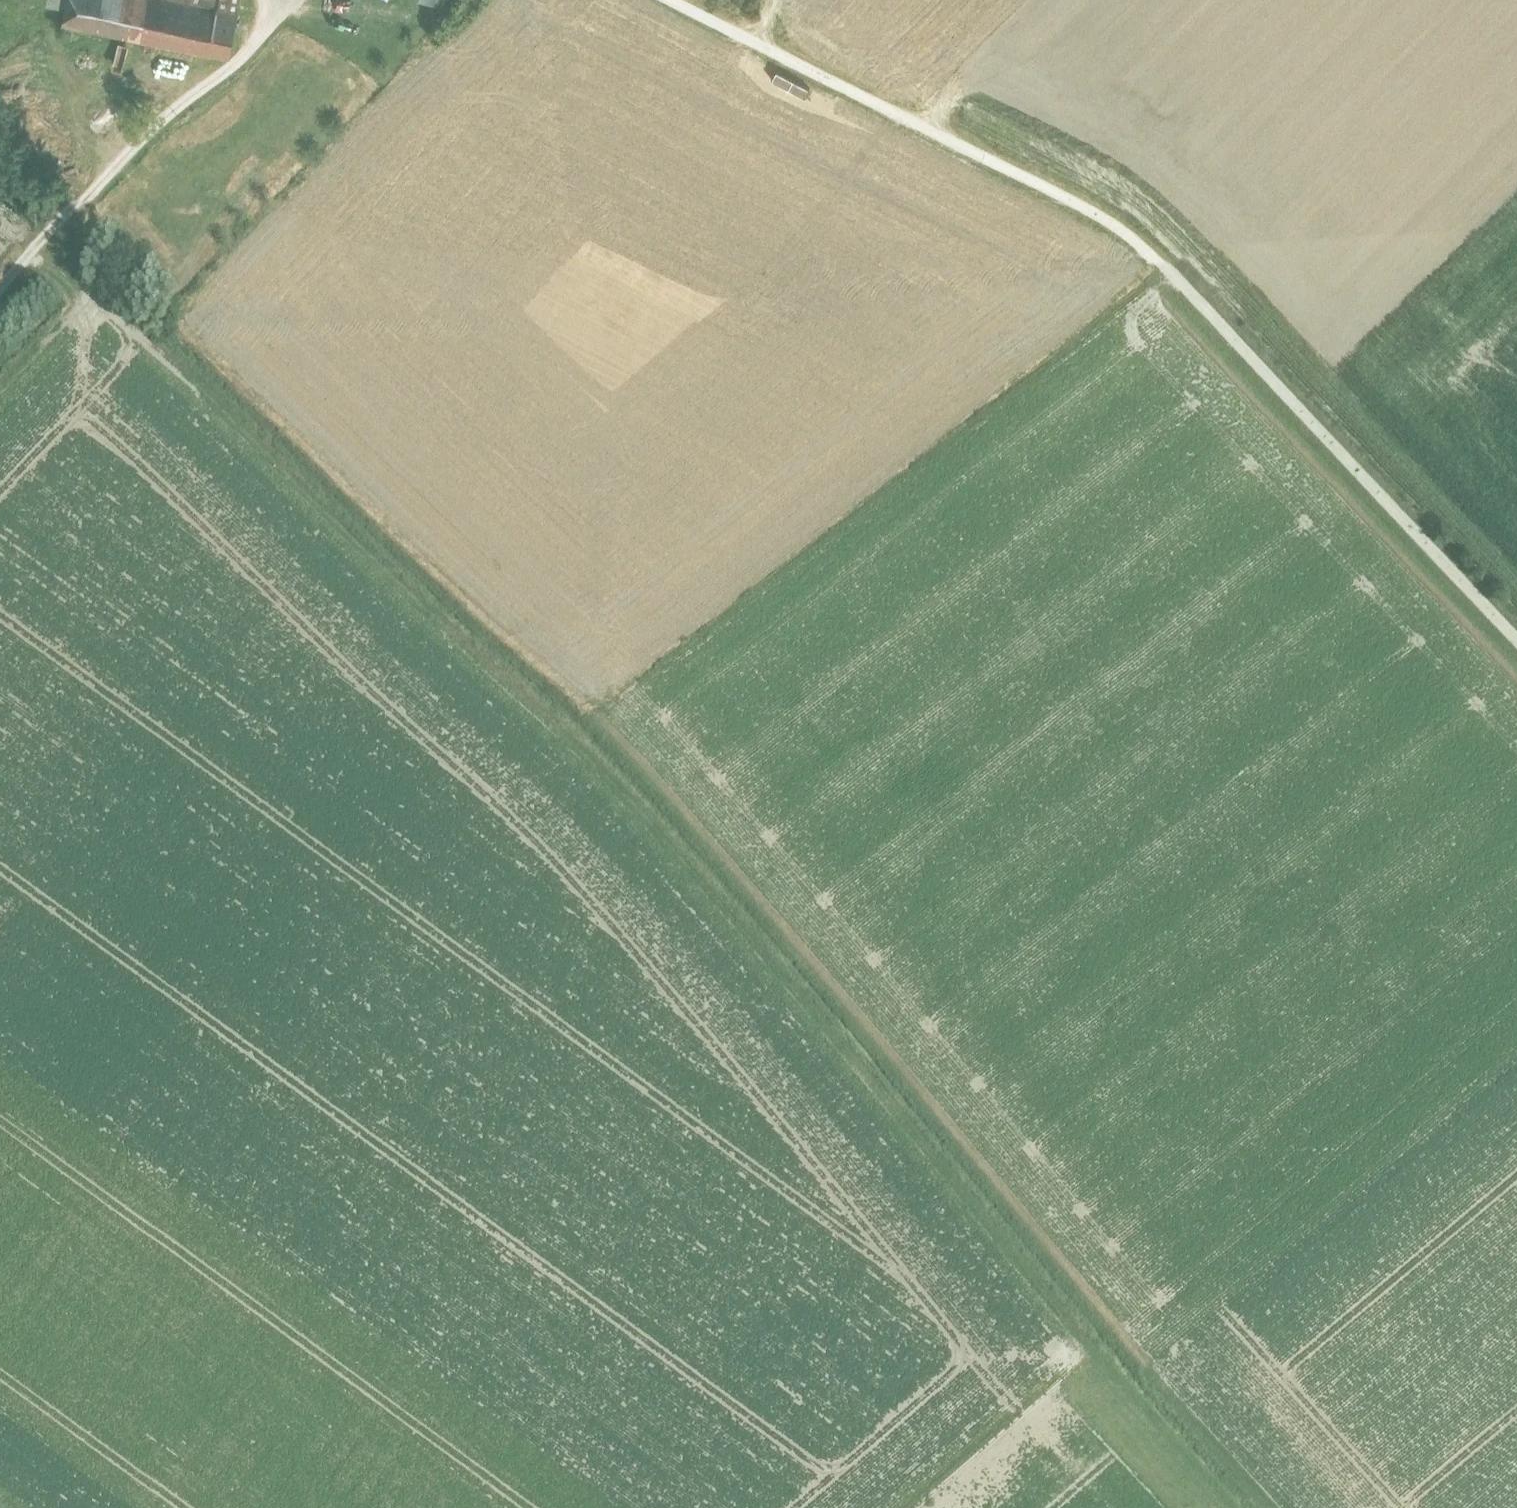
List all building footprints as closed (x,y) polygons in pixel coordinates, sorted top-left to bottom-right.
[(63,17),(229,53),(240,0),(47,0),(66,4),(63,17)]
